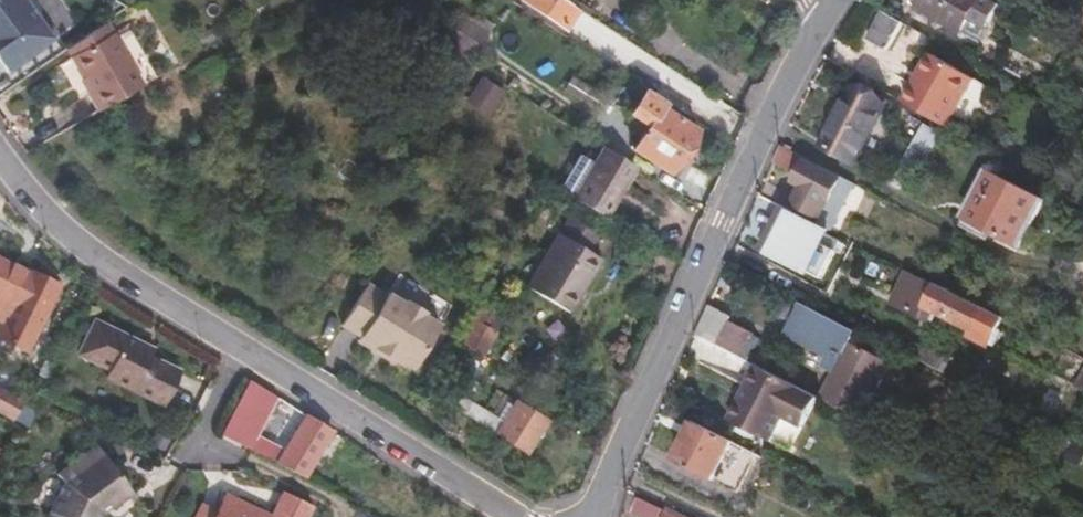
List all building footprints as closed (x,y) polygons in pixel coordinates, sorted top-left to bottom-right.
[(14,0),(0,0),(0,76),(45,44),(14,0)] [(574,9),(561,0),(524,0),(563,25),(574,9)] [(915,8),(961,34),(981,0),(920,0),(915,8)] [(488,32),(493,24),(476,13),(457,7),(449,19),(457,24),(462,16),(488,32)] [(905,22),(883,11),(872,31),(893,42),(905,22)] [(488,32),(462,16),(457,24),(453,30),(457,32),(461,26),(485,41),(490,34),(488,32)] [(80,89),(92,112),(139,85),(102,20),(61,49),(83,87),(80,89)] [(447,49),(471,64),(485,41),(461,26),(457,32),(447,49)] [(393,62),(405,48),(395,39),(383,52),(393,62)] [(931,51),(914,80),(918,82),(935,53),(931,51)] [(914,80),(903,97),(943,120),(951,109),(971,73),(935,53),(918,82),(914,80)] [(584,72),(591,62),(579,54),(572,64),(584,72)] [(480,73),(465,97),(490,112),(505,87),(480,73)] [(971,73),(951,109),(965,116),(986,82),(971,73)] [(602,113),(610,101),(572,77),(564,90),(602,113)] [(851,83),(819,138),(850,154),(881,100),(851,83)] [(658,105),(660,101),(641,88),(624,115),(643,127),(629,150),(661,172),(692,127),(658,105)] [(919,117),(895,158),(913,169),(937,127),(919,117)] [(780,141),(771,160),(801,176),(800,180),(809,185),(800,202),(828,216),(830,211),(844,218),(861,184),(780,141)] [(571,203),(602,222),(636,170),(605,151),(571,203)] [(980,187),(965,215),(1016,240),(1040,193),(984,163),(973,183),(980,187)] [(959,211),(965,215),(980,187),(973,183),(959,211)] [(770,227),(765,238),(824,268),(836,244),(822,237),(829,224),(791,205),(778,231),(770,227)] [(528,290),(569,316),(600,262),(590,256),(599,239),(568,221),(528,290)] [(824,268),(765,238),(762,244),(822,272),(824,268)] [(2,320),(0,324),(0,338),(15,346),(12,355),(19,359),(57,284),(26,269),(24,273),(3,263),(0,261),(0,319),(2,320)] [(999,310),(941,280),(940,283),(907,267),(891,297),(925,313),(929,305),(971,325),(969,331),(985,339),(999,310)] [(388,301),(369,289),(343,330),(361,342),(359,346),(395,370),(398,365),(413,375),(441,332),(424,321),(425,319),(408,307),(406,310),(389,299),(388,301)] [(798,299),(790,316),(821,331),(829,315),(798,299)] [(484,357),(498,333),(496,331),(505,315),(486,304),(481,313),(460,343),(484,357)] [(727,316),(716,339),(740,351),(752,327),(727,316)] [(125,384),(123,389),(159,409),(175,377),(146,361),(150,354),(91,323),(74,356),(106,373),(125,384)] [(821,396),(878,426),(906,370),(850,340),(821,396)] [(921,344),(914,357),(945,373),(952,361),(921,344)] [(1082,371),(1082,352),(1073,347),(1065,362),(1082,371)] [(820,396),(759,364),(731,418),(772,440),(785,415),(805,425),(820,396)] [(103,379),(123,389),(125,384),(106,373),(103,379)] [(276,398),(246,377),(219,432),(250,449),(276,398)] [(475,417),(480,408),(441,382),(434,391),(475,417)] [(0,389),(0,412),(13,418),(22,401),(0,389)] [(500,421),(480,408),(475,417),(526,450),(548,415),(517,395),(500,421)] [(304,476),(329,428),(303,413),(297,425),(288,442),(277,436),(267,457),(304,476)] [(286,420),(277,436),(288,442),(297,425),(286,420)] [(756,452),(697,422),(678,459),(737,489),(756,452)] [(42,516),(95,516),(97,514),(125,491),(88,444),(50,473),(58,483),(42,516)] [(279,495),(268,516),(305,516),(308,510),(279,495)] [(633,513),(645,516),(660,516),(664,506),(639,497),(633,513)] [(220,498),(210,516),(259,516),(220,498)] [(665,516),(686,516),(669,509),(665,516)]
